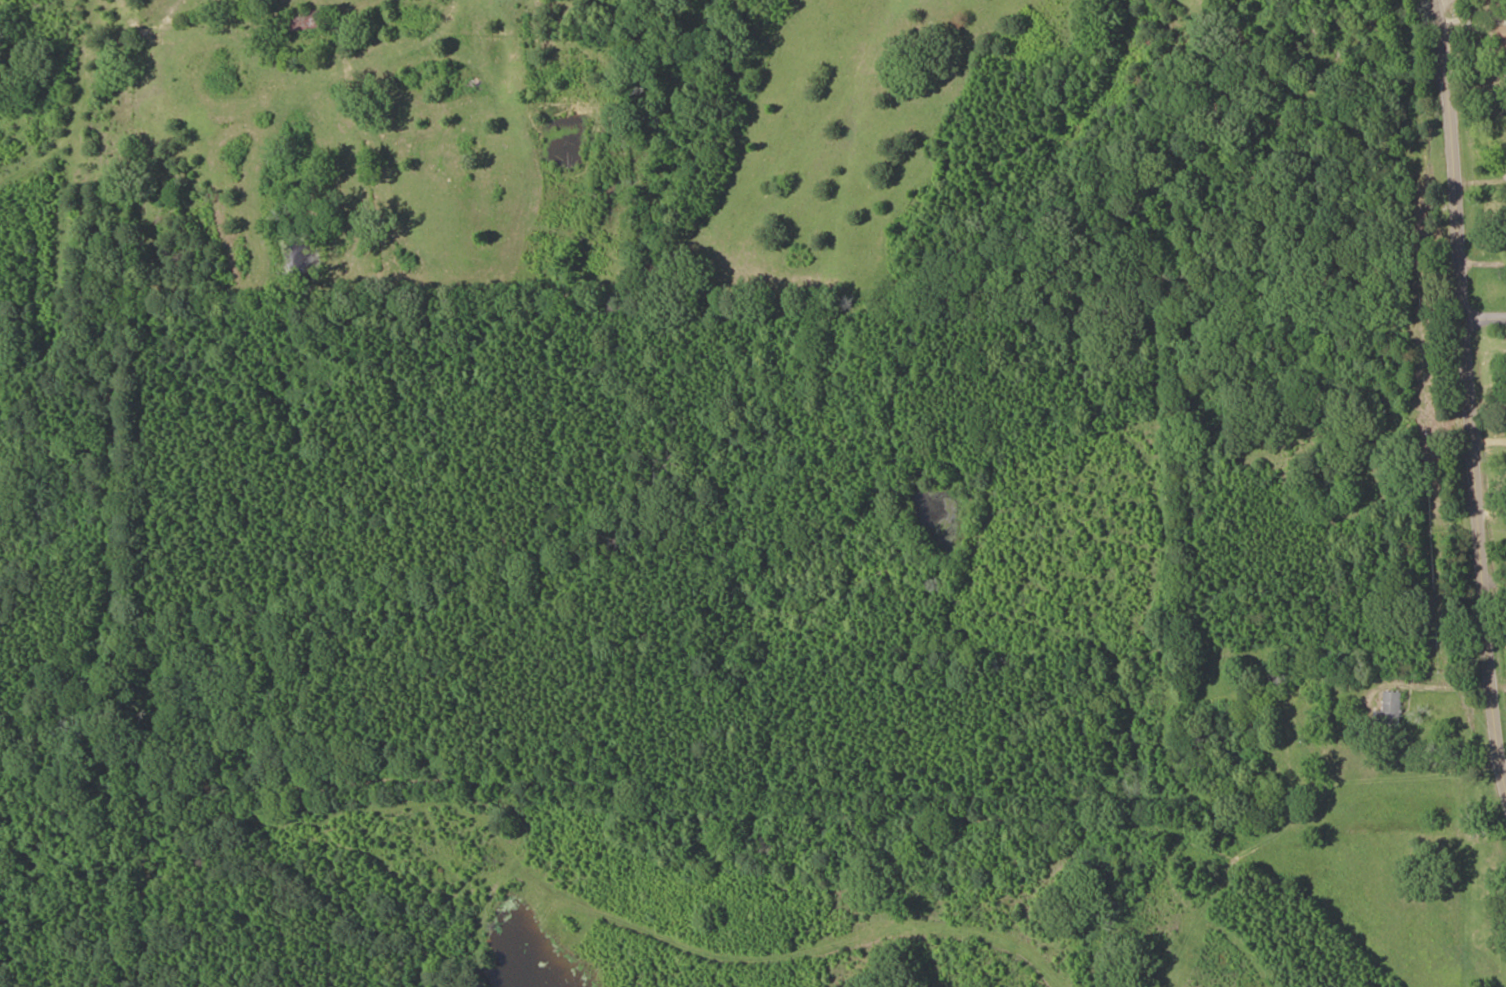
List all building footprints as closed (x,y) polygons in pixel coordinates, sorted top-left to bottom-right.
[(286,16),(289,33),(325,25),(322,9),(286,16)] [(1401,692),(1383,692),(1383,725),(1401,725),(1401,692)]
